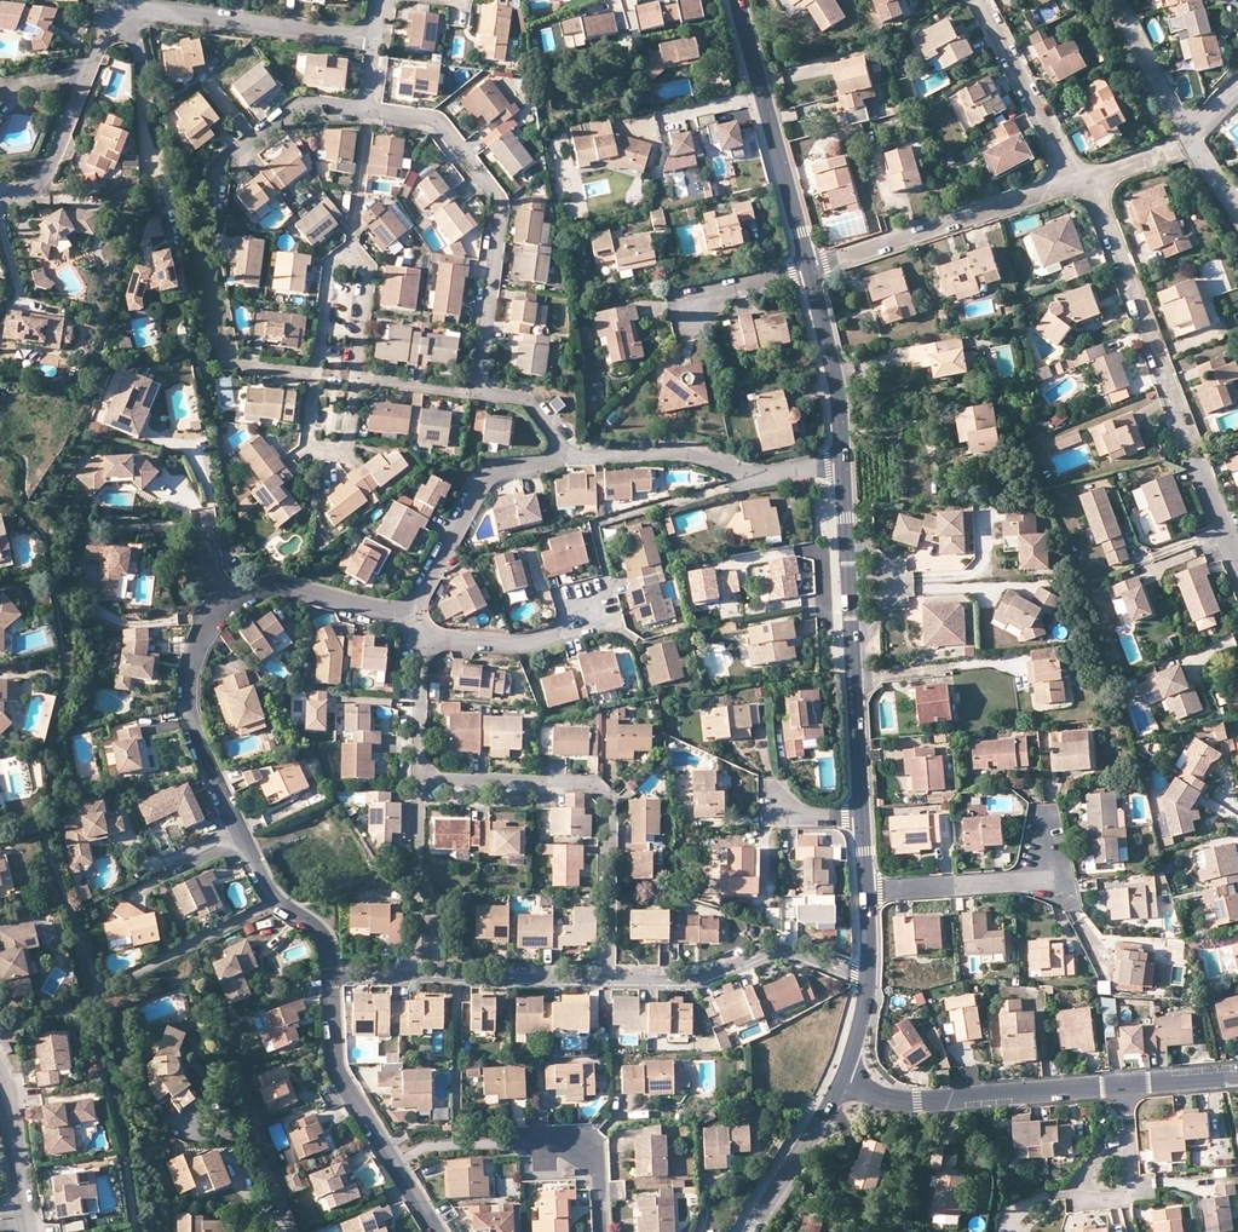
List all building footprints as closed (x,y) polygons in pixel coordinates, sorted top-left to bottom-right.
[(486,6),(506,9),(507,4),(508,0),(487,0),(486,6)] [(507,4),(506,9),(513,9),(519,9),(520,0),(512,0),(512,4),(507,4)] [(625,15),(630,31),(630,33),(640,31),(641,34),(665,28),(665,26),(682,22),(682,25),(706,20),(702,1),(701,0),(691,0),(678,3),(678,5),(660,9),(659,3),(634,8),(635,13),(625,15)] [(809,7),(825,31),(847,17),(836,0),(790,0),(794,7),(797,5),(805,0),(809,7)] [(801,12),(809,7),(805,0),(797,5),(801,12)] [(884,23),(897,17),(905,14),(899,0),(875,0),(884,23)] [(906,0),(899,0),(905,14),(897,17),(898,22),(912,16),(906,0)] [(1197,0),(1161,0),(1164,9),(1178,5),(1197,0)] [(1192,38),(1213,33),(1206,9),(1202,10),(1200,0),(1197,0),(1178,5),(1180,16),(1168,19),(1171,34),(1182,31),(1189,29),(1192,38)] [(53,27),(59,12),(34,9),(32,11),(27,9),(27,7),(0,4),(0,30),(16,33),(20,23),(42,32),(40,39),(33,40),(35,52),(49,51),(54,36),(54,35),(49,33),(51,27),(53,27)] [(486,6),(483,6),(479,35),(482,37),(487,37),(485,46),(483,59),(505,62),(513,9),(506,9),(486,6)] [(625,15),(624,11),(614,13),(614,15),(589,20),(588,16),(561,24),(564,38),(584,34),(586,43),(619,35),(619,33),(630,31),(625,15)] [(1030,11),(1025,14),(1035,32),(1040,29),(1030,11)] [(439,16),(409,12),(408,21),(413,22),(409,48),(434,52),(439,16)] [(959,38),(957,33),(950,20),(928,31),(930,35),(919,40),(930,60),(939,55),(946,68),(975,54),(967,39),(965,35),(959,38)] [(680,63),(681,67),(702,63),(701,59),(711,57),(706,27),(693,30),(695,39),(660,46),(660,51),(639,69),(651,83),(666,70),(666,66),(680,63)] [(966,29),(957,33),(959,38),(965,35),(967,39),(971,38),(966,29)] [(1030,38),(1035,47),(1052,38),(1047,29),(1030,38)] [(1192,38),(1189,29),(1182,31),(1185,40),(1190,39),(1192,38)] [(1192,38),(1190,39),(1194,58),(1197,71),(1224,65),(1216,32),(1213,33),(1192,38)] [(1052,66),(1060,82),(1088,67),(1074,40),(1060,47),(1054,37),(1052,38),(1035,47),(1046,69),(1052,66)] [(1194,58),(1190,39),(1185,40),(1182,41),(1187,60),(1194,58)] [(184,72),(192,70),(204,68),(199,43),(190,45),(190,43),(179,45),(180,53),(163,57),(168,81),(185,78),(184,72)] [(848,94),(874,86),(865,56),(834,65),(841,90),(842,95),(848,94)] [(349,62),(308,57),(304,83),(345,88),(349,62)] [(217,59),(205,65),(209,74),(221,68),(217,59)] [(1054,85),(1060,82),(1052,66),(1046,69),(1054,85)] [(1107,66),(1097,71),(1101,78),(1111,73),(1107,66)] [(261,69),(233,90),(248,110),(277,89),(261,69)] [(441,74),(403,69),(399,96),(413,98),(414,92),(438,96),(441,74)] [(996,112),(997,114),(1007,108),(991,77),(980,82),(981,85),(969,90),(968,88),(957,94),(963,105),(967,103),(970,109),(966,111),(974,126),(986,120),(985,117),(996,112)] [(1088,86),(1093,95),(1109,87),(1104,77),(1088,86)] [(469,97),(484,116),(490,123),(500,116),(506,123),(513,117),(521,111),(515,103),(512,107),(491,80),(469,97)] [(877,97),(874,86),(848,94),(852,110),(867,106),(865,100),(877,97)] [(1127,121),(1109,87),(1093,95),(1089,97),(1096,111),(1084,118),(1096,141),(1119,129),(1118,126),(1127,121)] [(208,127),(209,129),(220,120),(199,94),(176,112),(183,121),(177,125),(190,141),(208,127)] [(852,110),(848,94),(842,95),(839,96),(844,112),(847,112),(852,110)] [(477,121),(484,116),(469,97),(462,102),(477,121)] [(854,126),(872,121),(868,105),(867,106),(852,110),(847,112),(851,126),(854,126)] [(986,120),(997,114),(996,112),(985,117),(986,120)] [(1006,113),(995,118),(1000,126),(1010,121),(1006,113)] [(240,114),(233,119),(244,134),(251,128),(240,114)] [(716,124),(714,114),(696,118),(698,128),(707,126),(711,145),(719,143),(721,153),(731,151),(733,160),(745,157),(737,124),(718,128),(717,123),(716,124)] [(106,126),(99,144),(95,153),(93,152),(88,164),(98,168),(96,174),(104,177),(108,168),(114,170),(129,135),(119,131),(123,121),(110,116),(106,126)] [(513,117),(506,123),(485,140),(514,177),(534,162),(510,132),(519,125),(513,117)] [(632,164),(645,168),(652,145),(629,138),(628,143),(619,140),(621,136),(614,133),(611,120),(571,128),(581,168),(592,165),(592,162),(600,161),(616,157),(633,161),(632,164)] [(1020,133),(1013,120),(995,130),(1001,142),(1020,133)] [(95,142),(99,144),(106,126),(102,124),(95,142)] [(841,142),(857,137),(854,126),(851,126),(838,130),(841,142)] [(215,137),(209,129),(208,127),(190,141),(197,151),(215,137)] [(1123,136),(1119,129),(1096,141),(1100,148),(1123,136)] [(356,134),(327,131),(325,147),(328,147),(326,161),(334,162),(334,171),(355,173),(355,168),(356,164),(352,163),(356,134)] [(695,158),(704,156),(699,135),(691,137),(690,134),(680,137),(679,132),(669,134),(672,146),(665,168),(696,161),(695,158)] [(1003,145),(1022,135),(1020,133),(1001,142),(1003,145)] [(987,134),(973,140),(977,148),(990,140),(987,134)] [(1013,159),(1029,150),(1022,135),(1003,145),(987,154),(998,175),(1016,165),(1013,159)] [(375,167),(370,166),(368,175),(396,179),(398,170),(402,170),(406,141),(378,137),(377,148),(375,167)] [(262,174),(278,194),(309,170),(300,160),(303,157),(294,146),(261,172),(262,174)] [(894,176),(889,177),(894,194),(924,184),(913,147),(887,154),(894,176)] [(1035,160),(1029,150),(1013,159),(1016,165),(998,175),(1000,179),(1035,160)] [(882,155),(889,177),(894,176),(887,154),(882,155)] [(643,174),(645,168),(632,164),(633,161),(616,157),(600,161),(643,174)] [(826,182),(828,191),(831,203),(846,199),(848,205),(858,202),(845,157),(815,165),(821,184),(826,182)] [(696,161),(665,168),(663,173),(697,165),(696,161)] [(450,191),(444,182),(436,173),(418,186),(419,187),(432,204),(431,205),(437,213),(453,201),(459,196),(453,189),(450,191)] [(256,184),(247,190),(238,197),(252,215),(278,195),(278,194),(262,174),(254,180),(256,184)] [(78,179),(79,189),(96,187),(95,177),(78,179)] [(245,187),(247,190),(256,184),(254,180),(245,187)] [(446,180),(444,182),(450,191),(453,189),(446,180)] [(408,197),(413,188),(407,185),(402,194),(408,197)] [(725,194),(723,186),(712,188),(713,190),(714,197),(725,194)] [(1132,199),(1135,206),(1139,217),(1133,219),(1139,233),(1144,231),(1151,250),(1162,246),(1167,256),(1193,246),(1188,236),(1185,237),(1176,241),(1168,221),(1177,217),(1164,186),(1132,199)] [(429,207),(431,205),(432,204),(419,187),(415,190),(429,207)] [(714,197),(713,190),(705,192),(707,198),(714,197)] [(526,245),(549,248),(552,224),(544,223),(545,214),(541,213),(542,200),(525,198),(523,211),(520,210),(515,243),(526,245)] [(628,209),(640,206),(638,198),(626,201),(628,209)] [(336,221),(343,217),(329,199),(296,226),(313,246),(339,226),(336,221)] [(833,210),(848,205),(846,199),(831,203),(833,210)] [(461,219),(464,215),(453,201),(437,213),(433,216),(455,245),(471,232),(461,219)] [(731,242),(732,247),(744,245),(742,232),(739,222),(755,219),(752,202),(732,206),(734,217),(718,221),(716,213),(705,216),(707,226),(703,226),(708,250),(722,247),(722,244),(731,242)] [(378,237),(387,248),(408,232),(388,209),(385,211),(379,205),(363,219),(378,237)] [(1129,208),(1133,219),(1139,217),(1135,206),(1129,208)] [(690,221),(698,219),(696,208),(688,210),(690,221)] [(75,213),(68,212),(63,215),(61,211),(43,220),(47,227),(41,230),(39,243),(33,242),(31,256),(41,258),(47,253),(49,245),(54,246),(55,240),(74,230),(93,233),(96,212),(76,209),(75,213)] [(664,210),(652,212),(657,230),(668,228),(664,210)] [(475,229),(464,215),(461,219),(471,232),(475,229)] [(160,217),(149,220),(141,247),(151,245),(150,239),(164,236),(160,217)] [(1185,237),(1177,217),(1168,221),(1176,241),(1185,237)] [(1032,233),(1035,241),(1045,244),(1040,253),(1046,268),(1086,252),(1080,238),(1075,240),(1073,234),(1078,232),(1072,218),(1032,233)] [(421,235),(434,225),(429,219),(417,229),(421,235)] [(47,227),(43,220),(38,223),(41,230),(47,227)] [(749,231),(742,232),(744,245),(751,243),(749,231)] [(613,242),(610,232),(591,237),(596,258),(615,254),(613,242)] [(650,233),(613,242),(615,254),(617,261),(620,272),(644,267),(657,264),(650,233)] [(383,251),(387,248),(378,237),(373,240),(383,251)] [(238,247),(235,264),(237,264),(235,283),(259,287),(265,242),(237,238),(236,247),(238,247)] [(1035,241),(1040,253),(1045,244),(1035,241)] [(524,255),(522,274),(521,281),(547,284),(552,248),(549,248),(526,245),(524,255)] [(947,300),(957,297),(979,290),(975,277),(997,270),(991,249),(968,257),(969,260),(961,263),(953,265),(938,270),(947,300)] [(127,297),(142,301),(145,291),(160,288),(161,292),(178,289),(170,251),(153,255),(157,271),(151,272),(151,271),(136,266),(127,297)] [(312,258),(278,253),(273,289),(304,293),(307,266),(311,266),(312,258)] [(435,314),(446,315),(460,317),(465,278),(469,278),(470,268),(465,267),(466,258),(433,254),(431,263),(440,264),(434,314),(435,314)] [(514,273),(522,274),(524,255),(517,254),(514,273)] [(615,254),(596,258),(598,265),(617,261),(615,254)] [(422,258),(419,269),(428,272),(431,260),(422,258)] [(1063,269),(1068,281),(1093,272),(1088,259),(1063,269)] [(1043,277),(1063,269),(1060,262),(1046,268),(1036,271),(1037,274),(1043,277)] [(659,273),(657,264),(644,267),(646,276),(659,273)] [(388,291),(384,291),(382,307),(416,311),(422,271),(387,267),(386,277),(390,277),(388,291)] [(903,268),(878,276),(880,284),(872,287),(876,301),(885,298),(889,311),(888,311),(887,316),(888,319),(891,322),(894,322),(919,314),(903,268)] [(32,272),(36,287),(50,291),(54,283),(44,276),(42,269),(32,272)] [(869,279),(872,287),(880,284),(878,276),(869,279)] [(1159,293),(1164,305),(1172,302),(1180,325),(1194,320),(1197,330),(1211,325),(1195,280),(1159,293)] [(1059,346),(1073,328),(1067,325),(1072,318),(1076,321),(1101,313),(1091,286),(1056,298),(1057,302),(1054,304),(1052,306),(1052,311),(1037,329),(1059,346)] [(981,295),(979,290),(957,297),(959,302),(981,295)] [(515,292),(514,303),(537,306),(538,295),(515,292)] [(143,309),(142,301),(127,297),(130,311),(143,309)] [(248,310),(256,311),(258,302),(250,301),(248,310)] [(1176,337),(1197,330),(1194,320),(1180,325),(1172,302),(1164,305),(1176,337)] [(534,327),(537,306),(514,303),(510,333),(526,335),(530,335),(532,326),(534,327)] [(629,322),(635,320),(638,320),(635,305),(595,314),(600,337),(606,336),(613,364),(644,357),(641,343),(640,343),(634,344),(629,322)] [(543,306),(537,306),(534,327),(540,328),(543,306)] [(62,341),(65,327),(66,319),(49,316),(48,322),(33,319),(34,313),(9,309),(6,329),(20,331),(19,339),(44,343),(44,346),(61,349),(62,341)] [(949,318),(946,309),(940,311),(942,320),(949,318)] [(301,330),(306,331),(307,318),(258,312),(255,336),(283,339),(282,349),(298,350),(301,330)] [(49,316),(34,313),(33,319),(48,322),(49,316)] [(1103,317),(1101,313),(1076,321),(1072,318),(1067,325),(1073,328),(1103,317)] [(445,323),(446,315),(435,314),(434,322),(445,323)] [(758,342),(790,335),(786,316),(754,323),(752,314),(739,317),(742,328),(731,329),(737,354),(760,349),(758,342)] [(640,343),(635,320),(629,322),(634,344),(640,343)] [(389,360),(399,361),(408,363),(408,365),(418,366),(422,334),(413,333),(414,329),(390,326),(388,344),(378,343),(376,358),(389,360)] [(74,328),(65,327),(62,341),(71,343),(74,328)] [(4,336),(19,339),(20,331),(6,329),(4,336)] [(440,364),(457,366),(463,331),(450,329),(449,338),(422,334),(418,366),(428,367),(429,362),(440,364)] [(530,335),(526,335),(524,344),(521,344),(517,374),(545,378),(550,338),(530,335)] [(791,342),(790,335),(758,342),(760,349),(791,342)] [(969,371),(962,338),(911,348),(914,369),(934,366),(936,377),(969,371)] [(1104,343),(1095,347),(1101,358),(1108,355),(1104,343)] [(1101,358),(1095,347),(1072,356),(1077,367),(1093,361),(1106,394),(1108,394),(1128,386),(1130,385),(1122,364),(1118,353),(1117,352),(1108,355),(1101,358)] [(1123,351),(1118,353),(1122,364),(1127,361),(1123,351)] [(1201,375),(1209,372),(1212,381),(1204,385),(1198,387),(1208,413),(1233,404),(1226,384),(1234,381),(1237,379),(1237,365),(1237,362),(1227,365),(1224,357),(1197,367),(1201,375)] [(671,400),(673,410),(708,404),(701,365),(665,372),(668,389),(663,391),(665,402),(671,400)] [(1058,365),(1034,372),(1037,382),(1061,376),(1058,365)] [(124,370),(113,396),(117,397),(127,371),(124,370)] [(138,437),(159,384),(127,371),(117,397),(113,396),(102,423),(138,437)] [(659,413),(673,410),(671,400),(665,402),(663,391),(668,389),(665,372),(659,413)] [(1201,375),(1204,385),(1212,381),(1209,372),(1201,375)] [(1234,381),(1226,384),(1233,404),(1237,402),(1237,390),(1234,381)] [(1128,386),(1108,394),(1112,405),(1133,397),(1128,386)] [(265,396),(248,394),(245,416),(293,422),(297,394),(266,389),(266,391),(265,396)] [(783,392),(757,397),(762,418),(757,420),(764,452),(795,445),(792,434),(798,433),(798,425),(799,424),(801,420),(801,416),(800,411),(796,409),(790,410),(788,411),(783,392)] [(414,394),(413,408),(422,410),(424,396),(414,394)] [(559,397),(551,404),(557,412),(566,406),(559,397)] [(410,433),(413,408),(372,403),(369,430),(409,435),(410,433)] [(973,442),(975,452),(1002,448),(994,405),(958,411),(963,443),(973,442)] [(419,444),(433,445),(448,447),(452,414),(422,410),(413,408),(410,433),(420,434),(419,444)] [(487,419),(489,415),(489,413),(478,411),(475,430),(485,432),(483,444),(510,447),(513,423),(487,419)] [(1056,427),(1069,422),(1065,413),(1052,418),(1056,427)] [(1113,460),(1128,454),(1125,448),(1136,444),(1129,426),(1137,424),(1133,413),(1091,430),(1101,456),(1110,452),(1113,460)] [(200,423),(190,425),(191,431),(201,430),(200,423)] [(1145,448),(1137,424),(1129,426),(1136,444),(1125,448),(1128,454),(1145,448)] [(1083,441),(1080,433),(1057,442),(1060,450),(1083,441)] [(261,438),(240,453),(265,485),(285,469),(261,438)] [(1003,454),(1002,448),(975,452),(976,458),(1003,454)] [(384,460),(382,456),(380,455),(358,473),(369,488),(377,482),(379,486),(381,488),(409,467),(398,454),(396,453),(394,453),(388,457),(384,460)] [(1226,460),(1231,475),(1237,472),(1237,456),(1226,460)] [(132,478),(132,482),(141,491),(157,473),(140,457),(94,457),(77,475),(91,489),(101,479),(100,478),(100,477),(132,478)] [(286,468),(285,469),(265,485),(252,494),(279,528),(297,514),(291,506),(296,502),(283,486),(294,478),(286,468)] [(372,492),(369,488),(358,473),(355,470),(347,476),(352,481),(329,499),(335,508),(326,515),(336,527),(368,502),(366,498),(373,493),(372,492)] [(632,488),(652,487),(651,472),(596,475),(597,479),(598,501),(633,499),(632,492),(632,488)] [(1187,513),(1178,489),(1175,491),(1172,485),(1176,483),(1172,474),(1142,486),(1158,525),(1187,513)] [(598,501),(597,479),(587,480),(587,476),(571,476),(571,481),(564,481),(556,482),(558,508),(586,506),(598,506),(598,501)] [(103,482),(132,482),(132,478),(100,477),(100,478),(101,479),(91,489),(94,492),(103,482)] [(415,502),(411,511),(428,520),(429,521),(437,506),(442,497),(445,498),(452,488),(433,477),(427,489),(423,488),(420,494),(424,496),(421,502),(416,499),(415,502)] [(372,492),(379,486),(377,482),(369,488),(372,492)] [(244,515),(258,506),(247,488),(233,497),(244,515)] [(1082,498),(1095,534),(1099,533),(1104,545),(1108,555),(1127,548),(1128,548),(1106,489),(1082,498)] [(519,520),(520,527),(543,522),(536,495),(526,498),(519,500),(518,494),(500,498),(502,509),(494,511),(497,525),(519,520)] [(405,508),(409,499),(404,496),(401,497),(398,504),(405,508)] [(447,499),(445,498),(442,497),(437,506),(442,508),(447,499)] [(500,498),(494,511),(502,509),(500,498)] [(415,502),(409,499),(405,508),(411,511),(415,502)] [(768,538),(782,536),(776,508),(771,509),(769,499),(742,504),(743,514),(736,515),(726,532),(742,543),(768,538)] [(302,510),(296,502),(291,506),(297,514),(302,510)] [(416,525),(422,529),(423,530),(428,520),(411,511),(405,508),(398,504),(395,503),(379,535),(403,548),(416,525)] [(606,515),(605,503),(598,504),(598,506),(598,511),(599,517),(606,515)] [(1035,510),(1008,511),(1008,521),(1003,521),(1004,535),(1020,535),(1022,568),(1048,567),(1046,533),(1036,534),(1035,510)] [(897,533),(921,541),(933,544),(935,538),(941,538),(942,546),(942,557),(966,556),(964,514),(940,515),(941,521),(928,517),(925,524),(902,517),(897,533)] [(1150,515),(1139,519),(1146,539),(1157,535),(1150,515)] [(8,539),(3,518),(0,519),(0,541),(8,539)] [(499,532),(520,527),(519,520),(497,525),(499,532)] [(637,571),(630,572),(628,573),(630,582),(655,576),(652,567),(662,564),(653,528),(645,529),(644,523),(630,527),(631,534),(628,535),(634,556),(637,571)] [(409,551),(422,529),(416,525),(403,548),(409,551)] [(919,549),(921,541),(897,533),(894,542),(919,549)] [(1100,546),(1104,545),(1099,533),(1095,534),(1100,546)] [(557,568),(589,559),(582,534),(550,541),(553,553),(542,555),(548,575),(558,572),(557,568)] [(128,564),(137,565),(139,552),(103,547),(105,538),(88,535),(85,558),(101,560),(104,561),(103,571),(100,571),(96,597),(116,600),(119,574),(127,575),(128,564)] [(782,536),(768,538),(769,545),(783,543),(782,536)] [(366,538),(361,546),(376,554),(381,546),(366,538)] [(933,544),(942,546),(941,538),(935,538),(933,544)] [(8,539),(0,541),(0,542),(3,554),(12,552),(8,539)] [(376,554),(361,546),(357,554),(346,574),(366,585),(372,573),(377,565),(383,568),(387,560),(376,554)] [(391,551),(381,546),(376,554),(387,560),(391,551)] [(1132,561),(1127,548),(1108,555),(1113,568),(1132,561)] [(346,574),(357,554),(349,550),(338,570),(346,574)] [(522,563),(527,562),(528,561),(525,551),(497,559),(506,593),(529,588),(522,563)] [(627,558),(630,572),(637,571),(634,556),(627,558)] [(768,579),(771,602),(798,597),(795,582),(794,576),(800,575),(797,557),(769,562),(772,579),(768,579)] [(724,561),(725,569),(743,565),(741,558),(724,561)] [(590,564),(589,559),(557,568),(558,572),(572,568),(590,564)] [(533,587),(527,562),(522,563),(529,588),(533,587)] [(135,577),(137,565),(128,564),(127,575),(135,577)] [(271,568),(275,574),(283,574),(286,574),(279,564),(271,568)] [(1197,622),(1215,615),(1217,614),(1210,594),(1214,592),(1209,577),(1211,576),(1207,564),(1177,576),(1195,623),(1197,622)] [(378,576),(383,568),(377,565),(372,573),(378,576)] [(743,565),(725,569),(726,580),(748,576),(746,565),(743,565)] [(558,572),(548,575),(549,579),(573,573),(572,568),(558,572)] [(463,616),(465,620),(466,621),(486,612),(469,576),(453,583),(458,593),(460,598),(454,601),(440,608),(447,624),(453,621),(463,616)] [(640,609),(643,622),(644,626),(668,620),(657,576),(655,576),(630,582),(633,591),(627,593),(632,611),(635,610),(640,609)] [(1139,578),(1132,581),(1136,592),(1143,589),(1139,578)] [(763,603),(771,602),(768,579),(759,581),(763,603)] [(1136,592),(1132,581),(1114,588),(1119,599),(1124,597),(1134,623),(1153,616),(1143,589),(1136,592)] [(1009,623),(1024,631),(1027,641),(1046,635),(1041,619),(1045,612),(1051,615),(1060,598),(1040,587),(1032,602),(1031,604),(1017,596),(1018,595),(1009,590),(998,611),(1011,618),(1009,623)] [(1222,612),(1214,592),(1210,594),(1217,614),(1222,612)] [(6,656),(6,630),(23,616),(5,595),(0,599),(0,656),(6,656)] [(1018,595),(1017,596),(1031,604),(1032,602),(1018,595)] [(932,616),(934,645),(967,643),(965,608),(959,603),(925,604),(926,616),(932,616)] [(143,608),(131,607),(129,619),(141,620),(143,608)] [(1007,626),(1009,623),(1011,618),(998,611),(994,619),(1007,626)] [(267,644),(275,638),(284,632),(271,614),(254,626),(252,623),(239,632),(262,663),(274,654),(272,652),(267,644)] [(1219,626),(1215,615),(1197,622),(1201,632),(1219,626)] [(454,625),(465,620),(463,616),(453,621),(454,625)] [(736,629),(734,620),(715,623),(717,632),(736,629)] [(758,646),(761,665),(794,659),(792,648),(788,648),(786,641),(790,640),(796,639),(793,623),(748,631),(751,647),(758,646)] [(321,643),(312,647),(317,658),(315,683),(339,686),(344,638),(334,636),(331,626),(316,631),(321,643)] [(123,629),(124,642),(148,641),(147,628),(123,629)] [(1183,647),(1178,636),(1165,641),(1169,652),(1183,647)] [(280,645),(275,638),(267,644),(272,652),(280,645)] [(373,652),(374,647),(374,640),(353,639),(351,658),(364,659),(363,670),(386,672),(387,653),(373,652)] [(151,680),(153,667),(154,655),(147,654),(148,641),(124,642),(120,675),(117,675),(115,688),(129,690),(131,678),(151,680)] [(653,665),(658,686),(684,679),(674,642),(649,649),(653,665)] [(1062,645),(1033,649),(1035,662),(1030,662),(1032,683),(1039,682),(1042,703),(1065,700),(1060,658),(1064,657),(1062,645)] [(754,666),(761,665),(758,646),(751,647),(754,666)] [(601,651),(588,654),(589,660),(602,657),(601,651)] [(623,686),(621,676),(614,653),(602,657),(589,660),(588,654),(578,657),(584,681),(585,685),(595,683),(597,693),(623,687),(623,686)] [(483,675),(483,671),(483,668),(464,666),(465,662),(454,661),(452,677),(455,677),(454,690),(479,692),(479,697),(493,699),(493,693),(504,694),(505,681),(495,680),(495,676),(483,675)] [(654,687),(658,686),(653,665),(649,666),(654,687)] [(1147,706),(1166,699),(1176,695),(1180,705),(1177,712),(1180,720),(1204,711),(1195,688),(1190,690),(1188,684),(1181,667),(1158,676),(1159,679),(1140,686),(1147,706)] [(506,673),(483,671),(483,675),(495,676),(495,680),(505,681),(506,673)] [(585,685),(584,681),(575,683),(573,671),(542,680),(550,708),(589,698),(585,685)] [(249,687),(244,672),(222,679),(225,687),(227,694),(224,694),(235,727),(262,719),(251,686),(249,687)] [(2,734),(13,723),(4,714),(4,701),(19,701),(19,681),(0,681),(0,732),(2,734)] [(948,684),(918,688),(919,699),(922,698),(925,722),(952,719),(948,684)] [(438,701),(439,686),(430,685),(429,701),(438,701)] [(227,694),(225,687),(215,690),(227,727),(237,734),(264,725),(262,719),(235,727),(224,694),(227,694)] [(919,723),(925,722),(922,698),(919,699),(918,688),(915,688),(919,723)] [(792,729),(785,730),(788,759),(805,757),(804,740),(824,738),(819,691),(788,694),(790,718),(792,729)] [(1171,713),(1177,712),(1180,705),(1176,695),(1166,699),(1171,713)] [(593,697),(589,698),(593,712),(597,711),(593,697)] [(471,749),(471,753),(480,753),(480,746),(481,730),(481,715),(460,715),(460,704),(442,704),(441,715),(450,715),(450,749),(471,749)] [(737,730),(751,729),(754,729),(753,725),(761,724),(759,705),(713,710),(714,716),(704,717),(706,739),(716,738),(716,741),(730,740),(729,729),(737,728),(737,730)] [(369,732),(370,719),(370,707),(346,706),(345,732),(354,733),(354,744),(371,744),(381,744),(381,732),(375,732),(369,732)] [(784,730),(785,730),(792,729),(790,718),(783,719),(784,730)] [(492,746),(492,749),(506,749),(510,749),(522,749),(522,719),(492,719),(492,730),(481,730),(480,746),(492,746)] [(616,760),(616,751),(635,752),(652,752),(652,727),(620,727),(619,721),(607,721),(607,760),(616,760)] [(1214,724),(1215,728),(1218,740),(1228,738),(1224,721),(1214,724)] [(554,756),(589,756),(590,731),(590,729),(554,728),(554,756)] [(752,739),(751,729),(737,730),(737,728),(729,729),(730,740),(731,741),(752,739)] [(121,745),(114,746),(120,776),(142,771),(137,742),(143,741),(140,729),(119,733),(121,745)] [(598,732),(590,731),(589,756),(597,756),(598,732)] [(1089,731),(1052,734),(1055,770),(1091,767),(1089,731)] [(953,732),(935,734),(936,742),(948,741),(948,738),(954,738),(953,732)] [(1188,761),(1178,778),(1201,793),(1206,785),(1198,779),(1205,770),(1201,767),(1206,759),(1211,762),(1218,761),(1222,754),(1197,737),(1187,754),(1188,761)] [(1028,739),(974,743),(976,768),(991,767),(990,761),(999,761),(999,767),(1030,764),(1028,739)] [(146,740),(143,741),(137,742),(142,771),(151,770),(146,740)] [(275,742),(265,744),(266,754),(277,752),(275,742)] [(370,780),(371,761),(371,744),(354,744),(343,743),(342,780),(370,780)] [(906,749),(907,760),(912,760),(913,774),(916,791),(947,788),(944,756),(937,756),(935,747),(906,749)] [(506,749),(492,749),(492,758),(506,758),(506,749)] [(635,752),(616,751),(616,760),(634,760),(635,752)] [(1211,762),(1206,759),(1201,767),(1205,770),(1211,762)] [(280,800),(309,787),(298,763),(274,774),(264,778),(259,770),(242,774),(248,787),(259,782),(266,799),(276,794),(280,800)] [(271,767),(259,770),(264,778),(274,774),(271,767)] [(699,808),(695,808),(695,818),(725,817),(724,794),(716,794),(716,786),(716,771),(694,772),(695,800),(699,800),(699,808)] [(99,775),(89,776),(91,785),(101,783),(99,775)] [(89,776),(81,778),(82,787),(91,785),(89,776)] [(1201,793),(1178,778),(1167,796),(1163,796),(1173,836),(1196,830),(1193,820),(1191,810),(1201,793)] [(156,821),(157,823),(182,812),(185,811),(188,816),(184,818),(190,830),(207,822),(191,786),(177,792),(176,790),(142,805),(150,824),(156,821)] [(1085,831),(1089,830),(1119,828),(1119,818),(1116,791),(1088,794),(1088,803),(1090,803),(1092,820),(1084,821),(1085,831)] [(366,805),(366,794),(352,794),(352,805),(366,805)] [(402,805),(392,805),(392,794),(366,794),(366,805),(371,805),(371,835),(379,835),(393,835),(402,835),(402,805)] [(928,795),(928,804),(954,803),(953,794),(928,795)] [(584,795),(568,795),(567,809),(553,809),(553,836),(590,837),(591,815),(584,815),(584,795)] [(885,798),(875,799),(875,807),(886,806),(885,798)] [(634,800),(633,820),(633,834),(660,835),(661,801),(634,800)] [(84,842),(100,839),(125,835),(122,820),(106,823),(105,816),(107,816),(105,804),(79,808),(81,821),(83,821),(84,826),(71,829),(72,836),(68,837),(65,838),(69,860),(79,858),(78,852),(86,851),(84,842)] [(1198,808),(1191,810),(1193,820),(1200,818),(1198,808)] [(891,817),(893,847),(921,846),(921,848),(933,847),(933,842),(942,841),(940,814),(921,815),(914,816),(891,817)] [(965,818),(966,842),(984,841),(985,845),(1004,844),(1002,815),(965,818)] [(1126,818),(1119,818),(1119,828),(1127,827),(1126,818)] [(459,846),(470,848),(479,847),(480,823),(470,823),(470,827),(458,827),(453,823),(435,822),(435,851),(455,851),(459,846)] [(491,833),(491,823),(480,823),(479,847),(479,854),(489,855),(490,857),(526,857),(526,833),(491,833)] [(507,823),(491,823),(491,833),(526,833),(526,830),(507,829),(507,823)] [(1119,828),(1089,830),(1092,855),(1096,854),(1097,863),(1121,861),(1120,847),(1128,846),(1127,827),(1119,828)] [(649,844),(649,835),(633,834),(633,853),(627,853),(626,880),(653,880),(653,866),(663,866),(663,844),(649,844)] [(392,851),(393,835),(379,835),(379,851),(392,851)] [(657,835),(649,835),(649,844),(657,844),(657,835)] [(800,837),(800,848),(819,848),(818,836),(800,837)] [(101,844),(100,839),(84,842),(86,851),(78,852),(79,858),(69,860),(70,868),(81,866),(81,869),(95,866),(92,845),(101,844)] [(986,848),(985,845),(984,841),(966,842),(967,850),(986,848)] [(1226,886),(1237,883),(1237,873),(1234,857),(1237,856),(1237,852),(1236,845),(1205,852),(1210,871),(1199,873),(1201,884),(1213,881),(1215,889),(1226,886)] [(580,856),(585,856),(585,846),(555,846),(555,887),(580,887),(580,872),(580,856)] [(922,852),(921,848),(921,846),(893,847),(894,854),(922,852)] [(175,851),(174,847),(158,854),(160,858),(175,851)] [(805,896),(829,896),(828,873),(833,873),(833,848),(819,848),(800,848),(798,848),(798,862),(805,862),(805,896)] [(14,892),(6,855),(1,856),(0,850),(0,895),(14,892)] [(728,871),(722,871),(721,898),(757,898),(757,877),(754,877),(754,855),(729,854),(728,871)] [(81,866),(70,868),(72,877),(83,875),(81,869),(81,866)] [(212,884),(218,881),(214,872),(195,881),(198,889),(190,892),(187,885),(174,891),(187,918),(199,912),(198,910),(206,907),(210,915),(224,909),(212,884)] [(1114,907),(1112,907),(1113,919),(1158,915),(1154,874),(1143,875),(1144,886),(1113,889),(1114,907)] [(195,881),(187,885),(190,892),(198,889),(195,881)] [(81,904),(94,899),(89,887),(84,890),(82,884),(75,887),(81,904)] [(1226,886),(1215,889),(1204,891),(1207,904),(1215,902),(1221,927),(1237,923),(1237,896),(1229,898),(1226,886)] [(168,890),(161,887),(158,896),(165,898),(168,890)] [(834,930),(835,897),(833,896),(829,896),(805,896),(805,907),(794,906),(794,915),(797,915),(804,915),(804,925),(817,925),(817,930),(834,930)] [(128,919),(136,908),(123,899),(113,913),(122,920),(104,924),(108,941),(131,936),(133,947),(159,941),(154,914),(147,915),(146,916),(128,919)] [(350,928),(370,928),(370,934),(389,935),(389,943),(403,943),(404,914),(391,914),(391,906),(350,905),(350,928)] [(202,919),(210,915),(206,907),(198,910),(199,912),(202,919)] [(509,908),(477,907),(476,939),(499,940),(499,944),(508,944),(509,908)] [(146,916),(136,908),(128,919),(146,916)] [(563,943),(587,943),(597,943),(597,910),(574,909),(574,927),(553,927),(553,950),(553,951),(563,951),(563,947),(563,943)] [(987,911),(965,913),(968,955),(1013,951),(1012,944),(1007,944),(1006,931),(989,932),(987,911)] [(631,940),(669,941),(669,913),(632,913),(631,940)] [(701,921),(700,917),(680,916),(680,913),(669,913),(669,941),(669,943),(679,943),(679,938),(699,939),(699,943),(719,943),(719,922),(714,921),(713,921),(701,921)] [(919,954),(919,948),(918,944),(928,942),(928,947),(929,948),(943,948),(940,915),(916,917),(916,918),(916,923),(907,924),(907,919),(907,917),(897,917),(899,955),(919,954)] [(543,945),(543,949),(553,950),(553,927),(554,917),(519,916),(518,949),(531,949),(531,945),(543,945)] [(31,951),(41,949),(36,928),(3,935),(5,944),(0,945),(0,955),(1,958),(0,958),(0,966),(4,984),(12,982),(15,996),(34,992),(31,979),(25,952),(31,951)] [(370,928),(350,928),(350,936),(369,936),(370,934),(370,928)] [(1032,970),(1042,969),(1053,968),(1053,971),(1067,970),(1067,974),(1076,974),(1075,955),(1066,955),(1065,944),(1051,945),(1051,940),(1030,941),(1032,970)] [(1121,941),(1119,958),(1123,959),(1120,983),(1144,986),(1147,962),(1148,952),(1142,951),(1143,944),(1121,941)] [(239,976),(241,975),(258,969),(248,942),(223,952),(227,960),(213,966),(227,1006),(244,1000),(236,980),(239,976)] [(36,978),(31,951),(25,952),(31,979),(36,978)] [(1155,963),(1147,962),(1144,986),(1152,987),(1155,963)] [(1043,976),(1067,974),(1067,970),(1053,971),(1053,968),(1042,969),(1043,976)] [(778,977),(780,982),(781,984),(795,978),(792,972),(778,977)] [(249,998),(241,975),(239,976),(236,980),(244,1000),(249,998)] [(781,984),(780,982),(754,992),(764,1017),(804,1001),(805,1004),(815,999),(808,983),(799,986),(795,978),(781,984)] [(722,986),(726,996),(736,992),(732,983),(722,986)] [(752,1014),(755,1021),(764,1017),(754,992),(752,986),(736,992),(726,996),(715,1001),(725,1025),(734,1021),(752,1014)] [(1038,998),(1038,989),(1022,988),(1021,996),(1038,998)] [(1112,995),(1101,994),(1103,1004),(1113,1003),(1112,995)] [(368,1002),(354,1002),(353,1037),(376,1037),(376,1034),(376,1028),(390,1028),(390,1023),(401,1023),(402,1002),(391,1002),(391,996),(375,995),(374,1006),(368,1006),(368,1002)] [(354,995),(354,1002),(368,1002),(368,1006),(374,1006),(375,995),(354,995)] [(952,1009),(954,1022),(960,1021),(962,1031),(963,1041),(984,1038),(976,995),(947,999),(949,1010),(952,1009)] [(482,1001),(482,997),(472,997),(472,1031),(495,1031),(496,1001),(482,1001)] [(563,997),(563,1005),(590,1005),(590,997),(563,997)] [(1217,1002),(1223,1032),(1237,1029),(1237,997),(1217,1002)] [(425,1003),(417,1003),(402,1002),(401,1023),(401,1034),(423,1035),(424,1029),(443,1030),(444,999),(425,998),(425,1003)] [(714,998),(702,1002),(709,1018),(712,1017),(721,1014),(715,1001),(714,998)] [(553,1034),(553,1032),(553,1005),(544,1005),(545,999),(517,999),(517,1034),(553,1034)] [(638,1026),(638,1030),(638,1032),(648,1032),(648,1006),(641,1005),(641,999),(614,999),(613,1025),(624,1026),(638,1026)] [(273,1030),(280,1049),(299,1042),(295,1029),(293,1024),(297,1022),(299,1022),(296,1014),(305,1010),(302,1001),(267,1014),(273,1030)] [(1021,1004),(1000,1006),(1005,1066),(1038,1063),(1034,1016),(1022,1017),(1021,1004)] [(590,1005),(563,1005),(553,1005),(553,1032),(590,1033),(590,1005)] [(683,1006),(671,1006),(648,1006),(648,1032),(648,1035),(693,1035),(693,1006),(683,1006)] [(1090,1009),(1057,1013),(1062,1049),(1081,1046),(1082,1053),(1095,1051),(1090,1009)] [(717,1028),(725,1025),(721,1014),(712,1017),(717,1028)] [(737,1028),(755,1021),(752,1014),(734,1021),(737,1028)] [(1192,1015),(1156,1018),(1156,1025),(1159,1051),(1168,1051),(1168,1045),(1194,1043),(1192,1015)] [(910,1018),(900,1025),(904,1031),(895,1036),(901,1044),(897,1047),(905,1060),(908,1058),(914,1066),(933,1054),(910,1018)] [(1156,1025),(1123,1028),(1126,1054),(1159,1051),(1156,1025)] [(939,1058),(947,1055),(936,1027),(929,1032),(939,1058)] [(182,1034),(168,1028),(153,1064),(151,1062),(149,1064),(149,1086),(158,1100),(170,1093),(173,1098),(171,1099),(182,1113),(201,1100),(191,1086),(188,1088),(183,1082),(179,1080),(176,1077),(178,1072),(179,1066),(177,1061),(173,1058),(182,1034)] [(1237,1036),(1237,1029),(1223,1032),(1225,1039),(1237,1036)] [(276,1051),(280,1049),(273,1030),(269,1032),(276,1051)] [(590,1038),(590,1033),(553,1032),(553,1034),(553,1039),(577,1039),(583,1041),(588,1040),(590,1038)] [(733,1050),(725,1033),(716,1036),(722,1052),(730,1052),(733,1050)] [(49,1037),(39,1038),(41,1057),(42,1057),(44,1074),(39,1074),(41,1088),(62,1085),(61,1080),(74,1079),(68,1034),(59,1035),(59,1034),(49,1035),(49,1037)] [(608,1035),(599,1035),(599,1044),(608,1044),(608,1035)] [(9,1042),(3,1044),(7,1053),(13,1050),(9,1042)] [(387,1055),(388,1064),(400,1063),(400,1054),(387,1055)] [(381,1073),(400,1072),(400,1063),(388,1064),(381,1064),(381,1073)] [(645,1087),(674,1086),(674,1063),(644,1064),(644,1069),(623,1069),(624,1094),(645,1094),(645,1087)] [(480,1077),(480,1065),(468,1065),(468,1078),(480,1077)] [(566,1096),(584,1095),(595,1095),(594,1066),(546,1067),(547,1089),(556,1089),(555,1079),(566,1079),(566,1089),(566,1096)] [(283,1068),(262,1076),(267,1089),(263,1090),(268,1104),(278,1099),(282,1109),(297,1103),(293,1093),(290,1094),(286,1083),(288,1082),(283,1068)] [(506,1095),(506,1100),(526,1099),(524,1068),(483,1070),(485,1096),(499,1095),(506,1095)] [(951,1081),(949,1070),(937,1071),(938,1082),(951,1081)] [(417,1103),(432,1102),(430,1071),(400,1072),(381,1073),(378,1073),(378,1087),(402,1086),(403,1092),(391,1092),(392,1109),(417,1107),(417,1103)] [(556,1089),(566,1089),(566,1079),(555,1079),(556,1089)] [(674,1094),(674,1086),(645,1087),(645,1094),(645,1095),(674,1094)] [(432,1111),(432,1102),(417,1103),(417,1107),(418,1112),(432,1111)] [(81,1118),(82,1124),(95,1122),(93,1106),(81,1108),(76,1104),(43,1109),(50,1155),(76,1152),(74,1138),(69,1138),(67,1120),(81,1118)] [(1200,1110),(1184,1111),(1185,1126),(1186,1139),(1210,1137),(1209,1114),(1201,1114),(1200,1110)] [(1014,1115),(1014,1123),(1032,1122),(1031,1114),(1014,1115)] [(317,1137),(323,1135),(316,1115),(292,1124),(295,1133),(290,1135),(300,1160),(323,1151),(317,1137)] [(73,1125),(82,1124),(81,1118),(67,1120),(69,1138),(74,1138),(73,1125)] [(1052,1120),(1042,1121),(1045,1157),(1056,1156),(1056,1153),(1073,1152),(1072,1136),(1076,1136),(1075,1125),(1060,1126),(1053,1127),(1052,1120)] [(1032,1122),(1014,1123),(1017,1158),(1045,1157),(1042,1121),(1032,1122)] [(645,1137),(660,1137),(659,1126),(645,1127),(645,1137)] [(1185,1126),(1152,1127),(1155,1162),(1173,1161),(1173,1151),(1187,1150),(1186,1139),(1185,1126)] [(720,1157),(727,1157),(731,1156),(731,1153),(751,1152),(750,1128),(705,1130),(706,1170),(720,1169),(720,1157)] [(329,1149),(323,1135),(317,1137),(323,1151),(329,1149)] [(642,1159),(642,1177),(667,1176),(666,1137),(660,1137),(645,1137),(636,1138),(637,1159),(642,1159)] [(889,1146),(866,1139),(859,1161),(856,1173),(852,1172),(848,1185),(877,1193),(883,1170),(882,1170),(889,1146)] [(944,1145),(935,1143),(931,1170),(940,1172),(944,1145)] [(176,1157),(161,1164),(175,1196),(189,1190),(193,1199),(223,1186),(209,1153),(179,1166),(176,1157)] [(728,1169),(727,1157),(720,1157),(720,1169),(728,1169)] [(1230,1157),(1215,1161),(1217,1168),(1232,1164),(1230,1157)] [(454,1182),(455,1199),(489,1197),(488,1177),(484,1177),(484,1161),(448,1162),(449,1182),(450,1182),(454,1182)] [(344,1189),(350,1186),(345,1176),(351,1173),(346,1163),(335,1168),(344,1189)] [(350,1186),(344,1189),(335,1168),(310,1178),(319,1199),(324,1197),(330,1211),(356,1200),(350,1186)] [(1225,1168),(1215,1171),(1217,1180),(1228,1177),(1225,1168)] [(889,1172),(883,1170),(877,1193),(882,1195),(889,1172)] [(295,1173),(284,1177),(290,1194),(302,1190),(298,1182),(295,1173)] [(94,1174),(87,1175),(91,1201),(88,1201),(90,1216),(99,1214),(94,1174)] [(91,1201),(87,1175),(53,1180),(59,1221),(90,1216),(88,1201),(91,1201)] [(964,1181),(939,1178),(934,1214),(959,1217),(964,1181)] [(686,1189),(685,1181),(673,1181),(674,1189),(685,1189),(686,1189)] [(1204,1199),(1209,1231),(1219,1231),(1234,1230),(1230,1196),(1237,1195),(1235,1183),(1217,1186),(1218,1197),(1204,1199)] [(350,1186),(356,1200),(361,1198),(355,1184),(350,1186)] [(671,1189),(660,1190),(661,1198),(672,1198),(671,1189)] [(541,1231),(568,1231),(567,1219),(567,1212),(571,1212),(571,1201),(576,1200),(576,1191),(543,1192),(544,1208),(540,1208),(540,1222),(541,1231)] [(825,1199),(812,1194),(806,1214),(818,1218),(825,1199)] [(644,1231),(674,1231),(672,1198),(661,1198),(638,1199),(639,1209),(643,1209),(643,1216),(644,1231)] [(475,1207),(476,1217),(510,1215),(510,1206),(475,1207)] [(386,1229),(380,1231),(377,1224),(394,1218),(389,1207),(342,1225),(345,1231),(388,1231),(386,1229)] [(1155,1231),(1184,1231),(1181,1207),(1153,1211),(1155,1231)] [(281,1223),(293,1222),(292,1209),(280,1210),(281,1223)] [(490,1231),(511,1231),(510,1215),(476,1217),(476,1231),(490,1231)] [(179,1216),(181,1231),(232,1231),(231,1222),(205,1223),(204,1219),(192,1219),(189,1216),(179,1216)] [(69,1225),(70,1231),(79,1231),(86,1231),(84,1222),(69,1225)] [(540,1222),(532,1222),(532,1231),(541,1231),(540,1222)]
